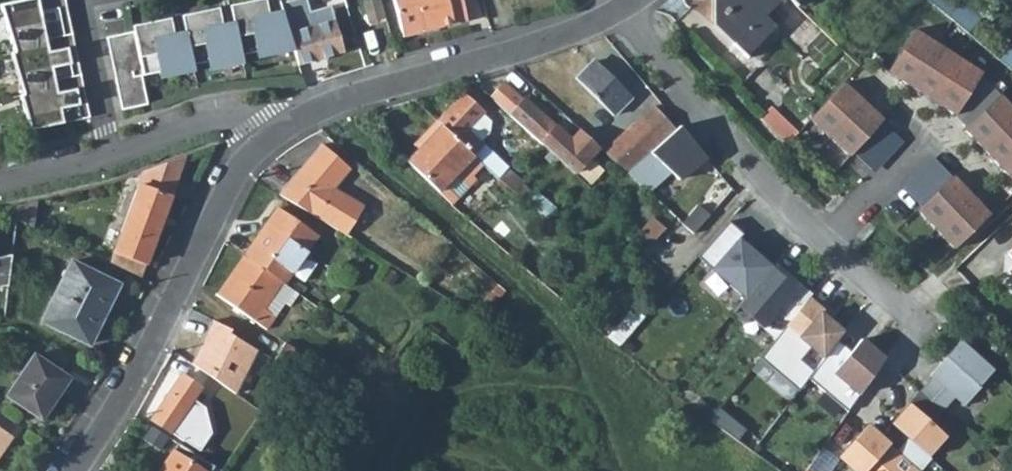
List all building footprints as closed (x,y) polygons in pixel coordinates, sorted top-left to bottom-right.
[(29,129),(62,122),(88,117),(64,0),(20,0),(0,4),(0,9),(13,51),(9,52),(21,94),(18,94),(29,129)] [(122,110),(147,105),(141,76),(145,75),(159,72),(160,79),(194,72),(192,65),(207,62),(209,69),(242,62),(241,55),(256,52),(257,59),(294,51),(284,18),(271,21),(266,0),(255,0),(230,5),(235,29),(224,31),(219,8),(182,15),(187,39),(176,41),(171,18),(134,25),(135,31),(106,37),(122,110)] [(462,0),(394,0),(393,0),(405,38),(467,18),(462,0)] [(715,27),(745,56),(770,31),(759,20),(777,0),(714,0),(715,27)] [(961,0),(958,0),(946,13),(967,32),(982,17),(961,0)] [(294,51),(298,65),(314,61),(300,10),(283,14),(284,18),(294,51)] [(999,15),(976,39),(1011,69),(1011,26),(999,15)] [(985,70),(920,24),(891,65),(956,111),(984,72),(985,70)] [(629,96),(592,60),(576,78),(614,114),(629,96)] [(984,72),(956,111),(968,124),(1002,92),(984,72)] [(883,118),(844,82),(809,118),(849,155),(852,151),(881,120),(883,118)] [(509,115),(534,137),(583,182),(592,173),(581,164),(595,147),(578,132),(570,140),(525,99),(519,104),(501,87),(491,98),(509,115)] [(1002,92),(968,124),(966,126),(1011,176),(1011,103),(1002,92)] [(478,141),(465,129),(480,113),(482,112),(461,93),(436,119),(475,156),(481,162),(497,178),(507,168),(478,141)] [(675,129),(655,105),(604,150),(627,172),(675,129)] [(797,131),(770,106),(758,119),(785,145),(793,136),(797,131)] [(480,113),(465,129),(478,141),(487,132),(489,122),(480,113)] [(509,115),(499,127),(517,143),(522,137),(529,143),(534,137),(509,115)] [(435,118),(419,135),(424,139),(407,160),(444,193),(454,201),(474,178),(470,174),(481,162),(475,156),(436,119),(435,118)] [(902,139),(881,120),(852,151),(873,170),(902,139)] [(350,168),(321,144),(279,194),(344,234),(365,208),(338,183),(350,168)] [(142,171),(136,185),(112,249),(145,262),(169,199),(187,154),(142,171)] [(952,175),(933,154),(902,183),(921,203),(952,175)] [(507,168),(497,178),(525,200),(533,189),(507,168)] [(990,212),(954,173),(952,175),(921,203),(917,207),(953,246),(990,212)] [(317,235),(277,208),(243,256),(279,281),(287,269),(291,272),(317,235)] [(749,247),(761,233),(738,212),(735,210),(706,243),(704,245),(710,249),(731,268),(732,266),(749,247)] [(645,238),(652,244),(667,228),(660,222),(645,238)] [(984,238),(940,279),(946,284),(988,243),(984,238)] [(107,264),(139,278),(145,262),(112,249),(107,264)] [(736,272),(731,268),(710,249),(624,348),(650,371),(736,272)] [(993,251),(974,270),(1011,307),(1011,269),(993,251)] [(283,284),(279,281),(243,256),(217,293),(266,327),(293,291),(283,284)] [(10,258),(0,260),(0,284),(6,283),(10,258)] [(843,306),(791,261),(681,386),(733,432),(843,306)] [(116,286),(68,264),(41,324),(88,345),(116,286)] [(279,281),(283,284),(291,272),(287,269),(279,281)] [(1005,327),(1011,320),(1011,307),(974,270),(962,282),(1005,327)] [(495,283),(475,308),(485,317),(506,292),(495,283)] [(68,377),(32,354),(5,394),(40,418),(68,377)] [(192,420),(182,414),(190,401),(200,386),(179,373),(150,418),(199,449),(210,432),(192,420)] [(839,456),(856,470),(920,470),(951,435),(910,400),(891,422),(908,436),(899,446),(869,420),(839,456)] [(190,401),(182,414),(192,420),(200,407),(190,401)] [(0,429),(0,448),(9,435),(0,429)] [(172,450),(158,470),(204,470),(172,450)] [(674,452),(667,461),(675,468),(683,459),(674,452)]
